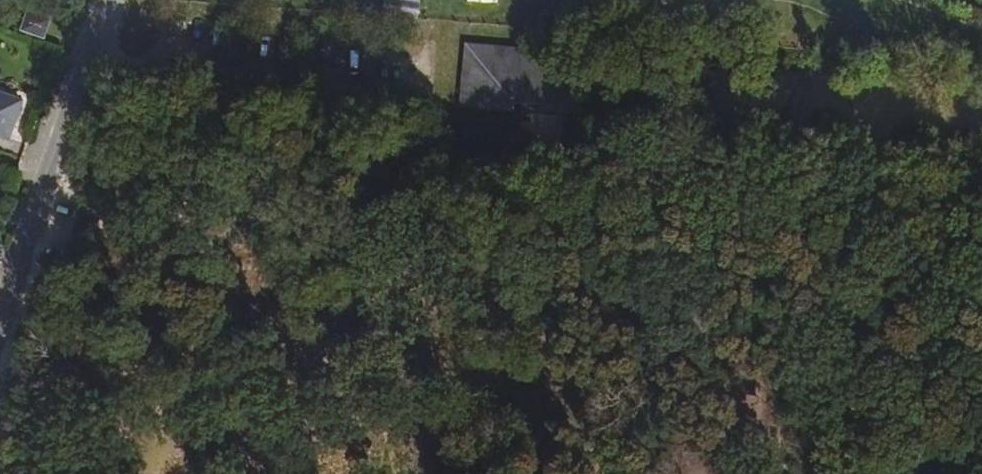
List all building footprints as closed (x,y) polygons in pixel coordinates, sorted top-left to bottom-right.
[(383,15),(415,17),(415,0),(383,0),(383,15)] [(46,29),(24,20),(20,30),(42,39),(46,29)] [(553,49),(466,43),(459,108),(514,112),(515,101),(550,104),(553,49)] [(9,140),(24,97),(0,89),(0,137),(9,140)]
